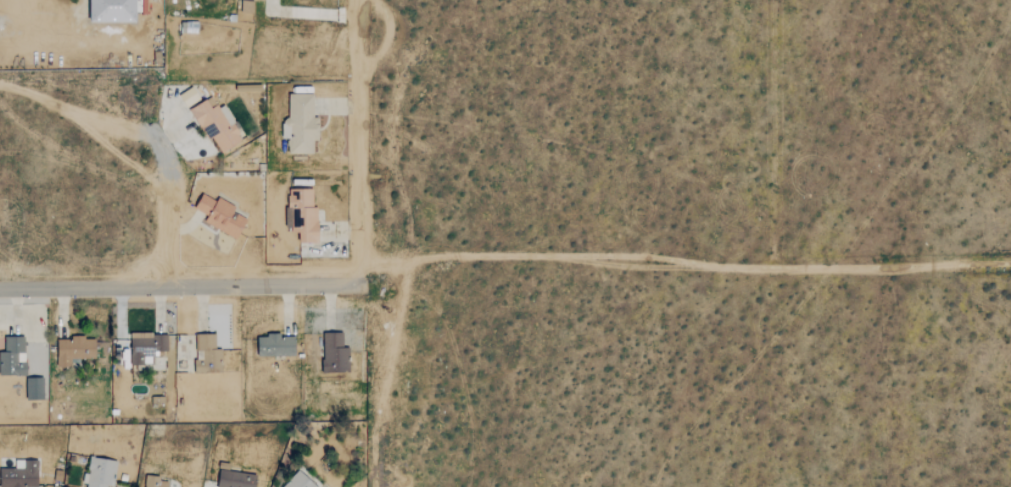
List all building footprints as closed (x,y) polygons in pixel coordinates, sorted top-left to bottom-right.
[(87,18),(86,0),(133,0),(133,18),(87,18)] [(201,99),(193,87),(180,95),(188,108),(201,99)] [(314,154),(314,140),(319,141),(320,117),(313,117),(314,94),(289,93),(289,121),(283,121),(282,138),(289,138),(289,153),(314,154)] [(193,107),(217,155),(244,141),(226,105),(218,108),(212,97),(193,107)] [(313,189),(287,190),(288,231),(299,231),(299,243),(319,243),(319,207),(313,207),(313,189)] [(204,222),(237,239),(248,220),(233,212),(236,207),(218,198),(216,201),(202,194),(194,209),(208,216),(204,222)] [(323,333),(324,373),(350,373),(350,347),(343,347),(343,332),(323,333)] [(131,334),(131,365),(144,365),(144,355),(168,355),(167,333),(131,334)] [(194,373),(223,373),(222,349),(215,349),(215,335),(196,335),(196,351),(203,351),(204,360),(194,360),(194,373)] [(296,356),(295,335),(257,336),(258,357),(296,356)] [(26,376),(25,337),(5,337),(5,352),(0,352),(0,376),(26,376)] [(96,358),(95,337),(74,338),(74,339),(57,340),(58,367),(71,366),(71,359),(96,358)] [(44,400),(44,378),(26,378),(26,400),(44,400)] [(107,485),(114,486),(117,461),(89,457),(86,483),(87,483),(86,486),(107,486),(107,485)] [(16,461),(16,468),(0,469),(0,486),(38,486),(38,460),(16,461)] [(257,475),(219,469),(217,486),(255,486),(257,475)] [(299,470),(282,486),(317,486),(299,470)] [(169,482),(160,481),(161,477),(147,475),(145,486),(168,486),(169,482)]
